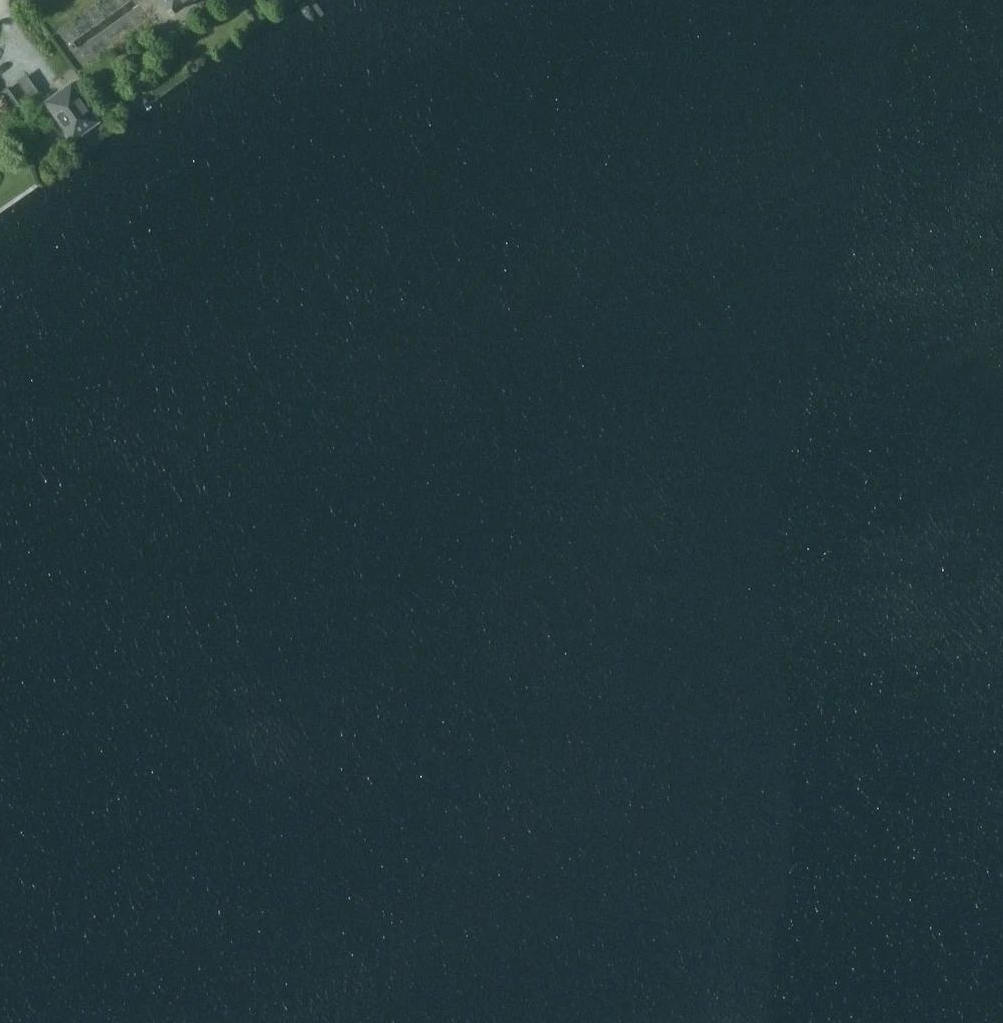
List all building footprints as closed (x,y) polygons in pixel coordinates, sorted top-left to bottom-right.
[(168,9),(167,9),(170,13),(174,10),(174,9),(188,0),(162,0),(168,9)]
